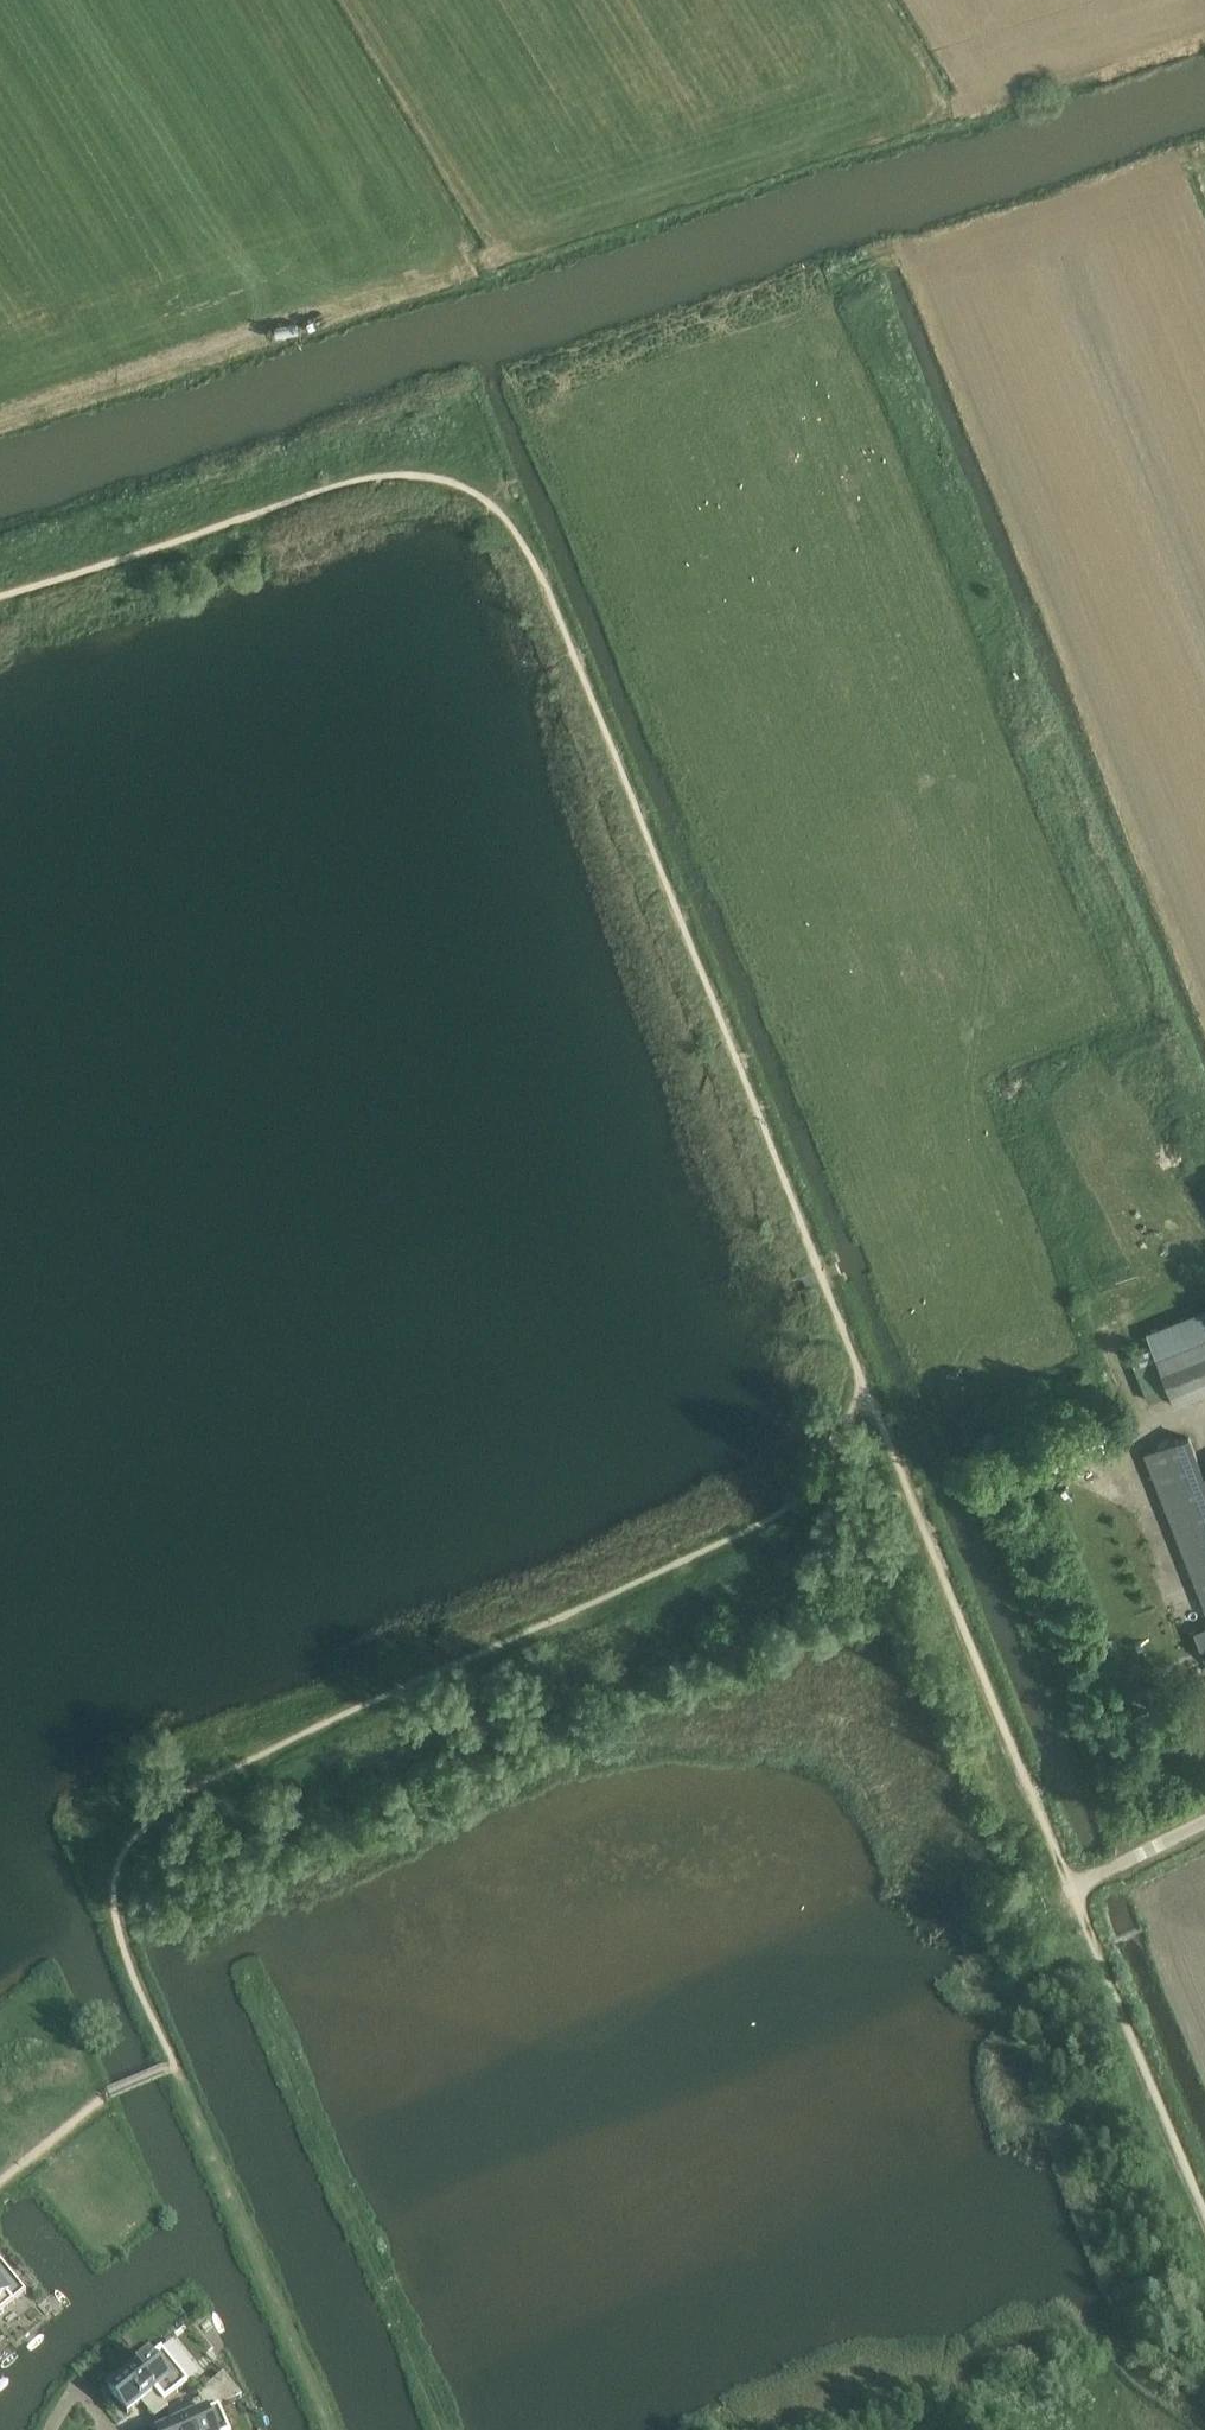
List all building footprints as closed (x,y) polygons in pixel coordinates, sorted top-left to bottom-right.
[(1204,1476),(1188,1437),(1144,1455),(1203,1604),(1204,1603),(1204,1475),(1204,1476)] [(14,2303),(0,2285),(0,2314),(14,2303)] [(189,2383),(162,2349),(110,2391),(128,2413),(155,2392),(164,2403),(189,2383)] [(169,2414),(174,2427),(206,2413),(201,2400),(169,2414)] [(219,2407),(206,2413),(174,2427),(168,2429),(229,2429),(219,2407)]
